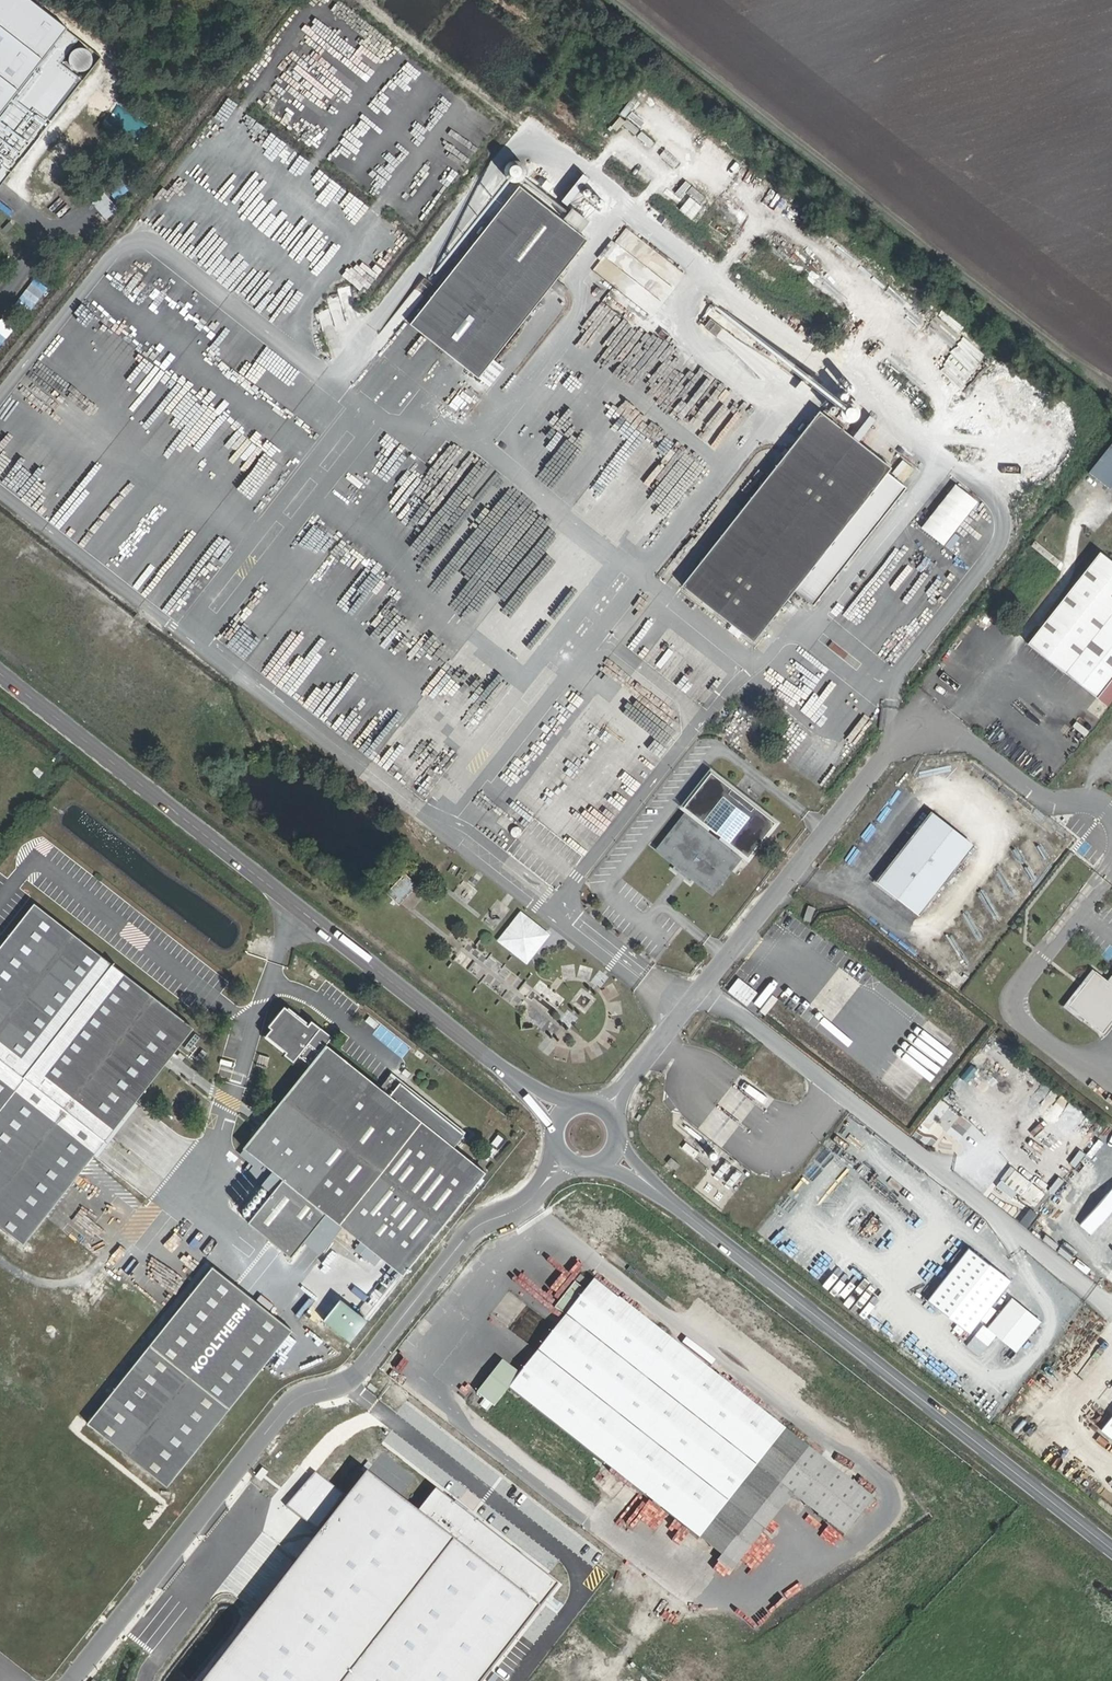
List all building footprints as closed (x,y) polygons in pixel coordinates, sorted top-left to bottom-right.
[(112,53),(45,0),(0,0),(0,196),(112,53)] [(80,141),(85,130),(72,124),(67,135),(80,141)] [(60,139),(53,149),(65,159),(73,149),(60,139)] [(40,166),(53,174),(59,164),(46,156),(40,166)] [(412,329),(473,377),(584,240),(521,190),(412,329)] [(691,197),(682,209),(693,218),(703,205),(691,197)] [(473,377),(481,384),(589,244),(584,240),(473,377)] [(36,277),(17,303),(30,312),(49,286),(36,277)] [(0,320),(0,346),(16,326),(3,316),(0,320)] [(684,589),(757,645),(798,593),(890,474),(893,469),(821,413),(684,589)] [(1092,476),(1111,492),(1111,450),(1092,476)] [(817,608),(910,489),(890,474),(798,593),(817,608)] [(957,482),(923,527),(946,545),(980,500),(957,482)] [(1102,552),(1030,644),(1111,705),(1111,560),(1102,552)] [(979,846),(936,812),(922,830),(966,863),(979,846)] [(700,879),(718,893),(743,862),(689,821),(665,853),(683,865),(680,871),(696,884),(700,879)] [(966,863),(922,830),(880,884),(924,916),(966,863)] [(398,901),(418,886),(409,873),(389,888),(398,901)] [(23,1246),(194,1029),(34,904),(0,947),(0,1228),(23,1246)] [(533,962),(551,939),(528,921),(510,945),(533,962)] [(248,1224),(291,1258),(304,1243),(320,1256),(343,1228),(361,1242),(355,1251),(375,1266),(382,1258),(403,1275),(485,1173),(454,1149),(467,1133),(392,1074),(380,1090),(324,1046),(331,1038),(311,1022),(308,1026),(284,1008),(269,1027),(272,1030),(266,1037),(287,1053),(284,1056),(293,1063),(299,1056),(311,1065),(239,1155),(253,1166),(247,1173),(272,1193),(248,1224)] [(374,1029),(378,1024),(369,1016),(365,1021),(374,1029)] [(213,1269),(87,1425),(167,1487),(291,1332),(213,1269)] [(595,1280),(589,1276),(583,1282),(589,1287),(595,1280)] [(761,1478),(791,1439),(597,1287),(591,1296),(580,1287),(560,1312),(569,1319),(524,1380),(506,1367),(487,1393),(503,1404),(511,1395),(706,1548),(761,1478)] [(1005,1291),(980,1321),(1011,1346),(1035,1315),(1005,1291)] [(324,1321),(351,1342),(367,1322),(340,1301),(324,1321)] [(1093,1423),(1111,1439),(1111,1400),(1093,1423)] [(848,1544),(877,1507),(791,1439),(761,1478),(796,1504),(848,1544)] [(398,1516),(412,1500),(377,1473),(364,1488),(383,1503),(398,1516)] [(706,1548),(741,1576),(796,1504),(761,1478),(706,1548)] [(379,1507),(383,1503),(364,1488),(361,1493),(379,1507)]
